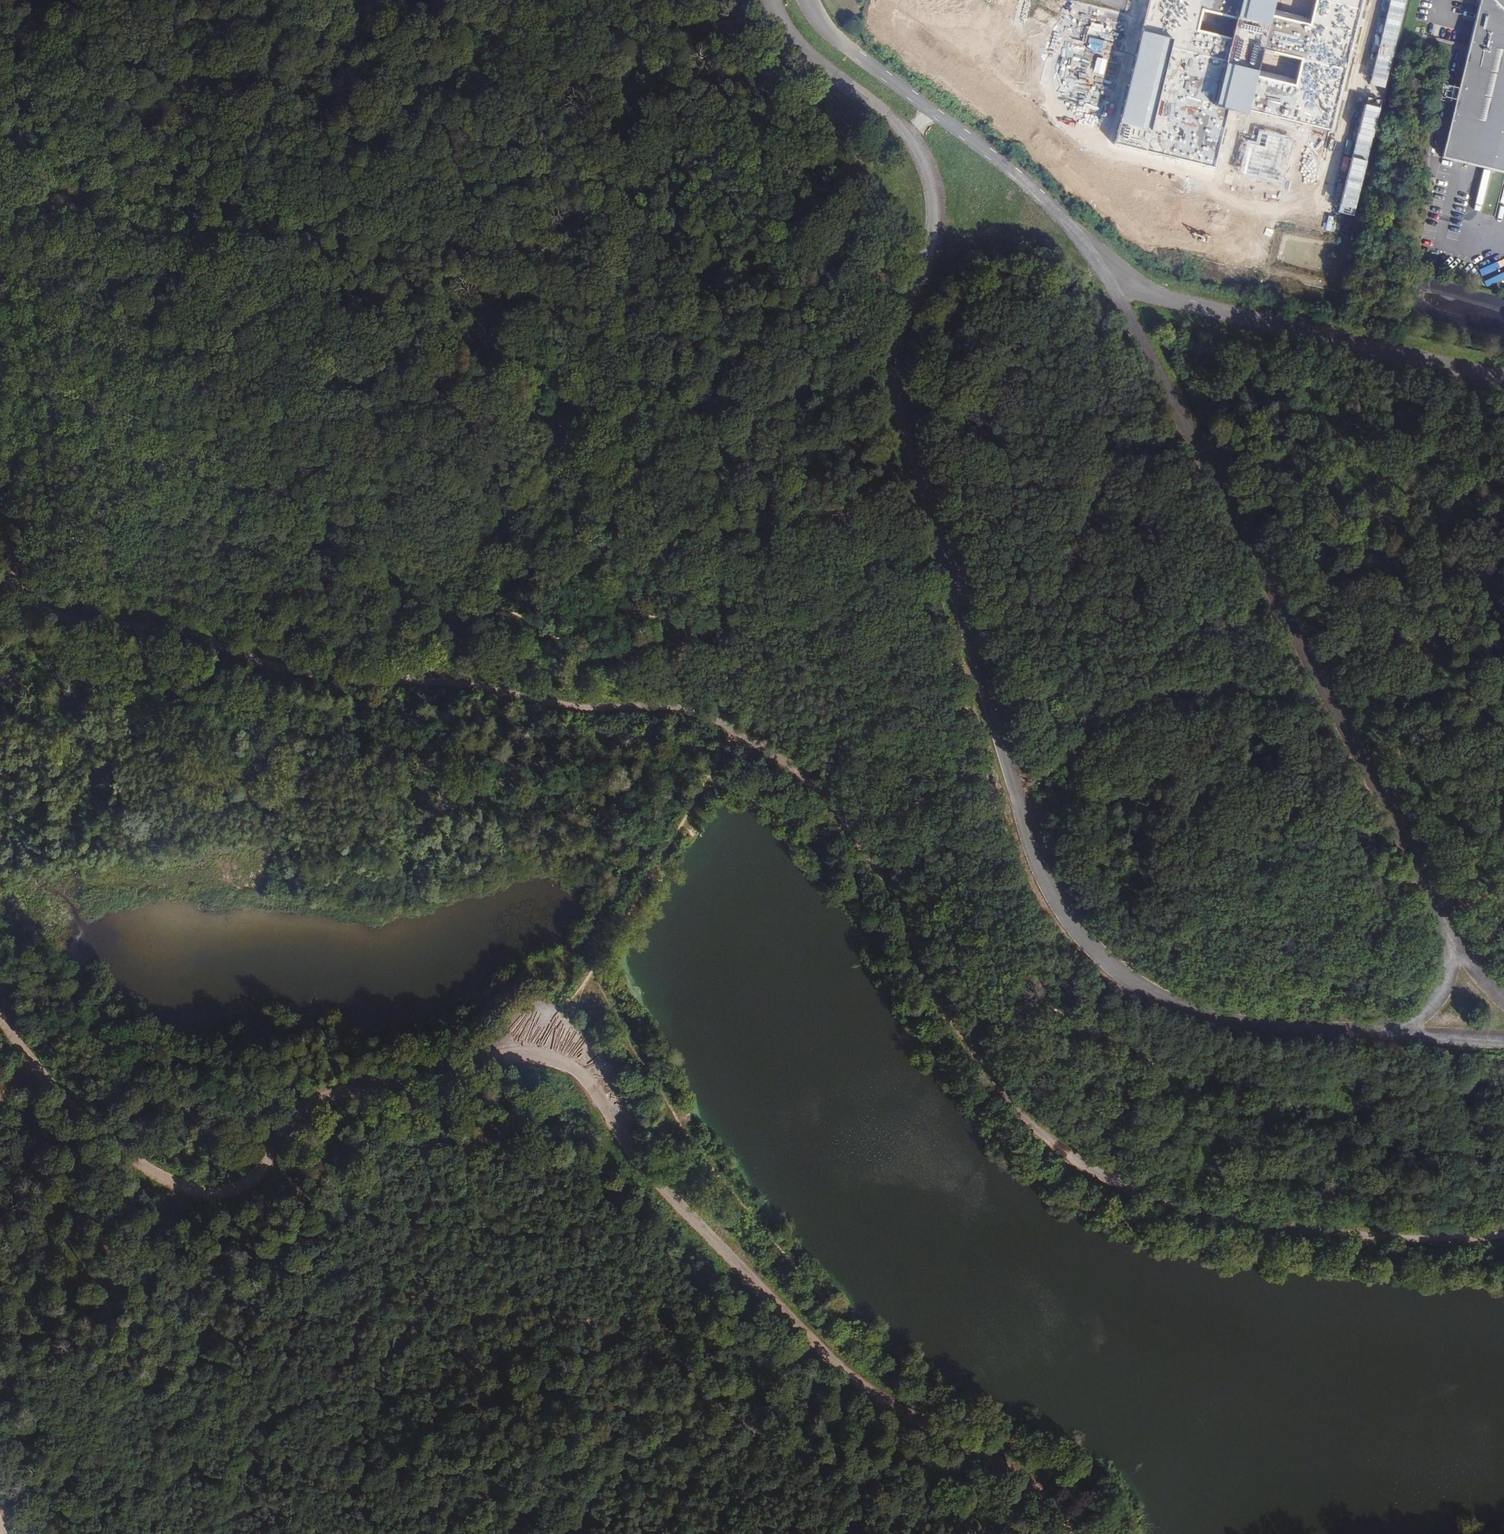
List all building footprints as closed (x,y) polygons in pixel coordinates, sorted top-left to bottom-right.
[(1115,143),(1213,166),(1230,108),(1330,130),(1362,0),(1150,0),(1115,143)] [(1503,174),(1503,0),(1477,0),(1439,158),(1503,174)] [(1417,12),(1416,20),(1429,22),(1430,14),(1417,12)] [(1445,305),(1500,317),(1503,298),(1503,297),(1423,278),(1419,297),(1425,298),(1427,290),(1447,295),(1445,305)]
